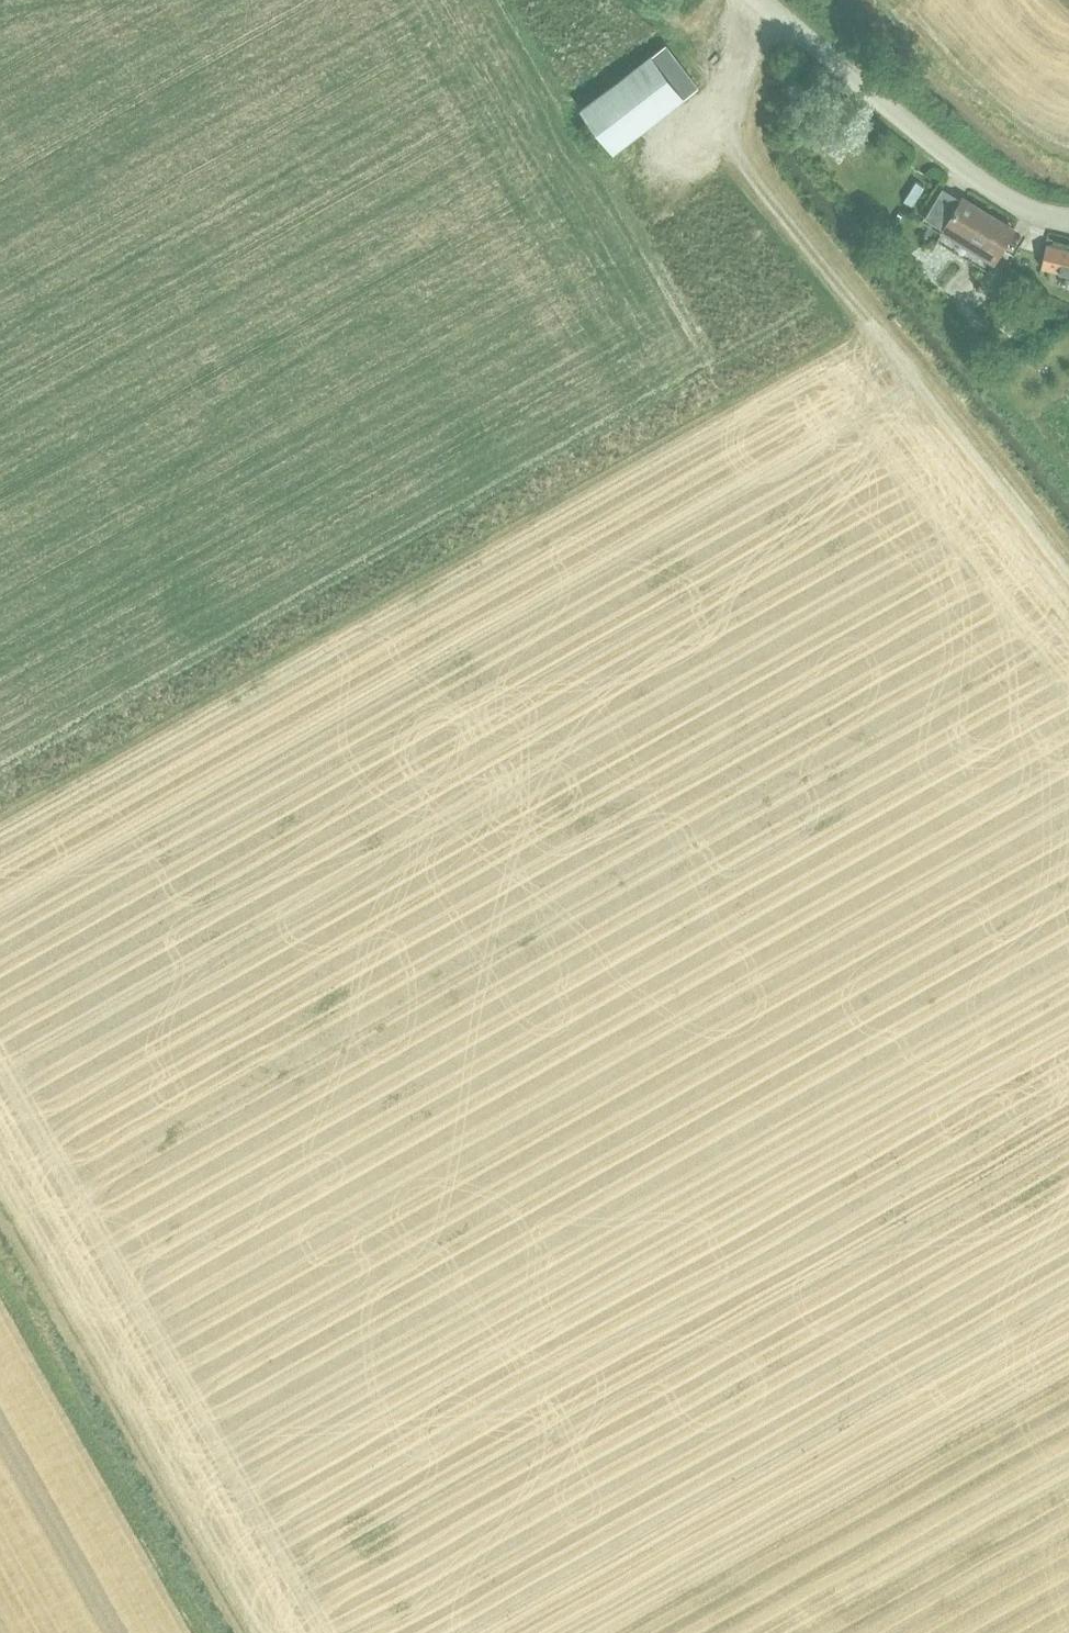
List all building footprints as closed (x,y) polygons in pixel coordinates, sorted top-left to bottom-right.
[(665,48),(653,58),(682,95),(694,85),(665,48)] [(942,189),(926,216),(944,227),(937,239),(988,271),(1013,230),(962,199),(961,201),(942,189)] [(1047,245),(1042,267),(1068,273),(1068,250),(1047,245)]
